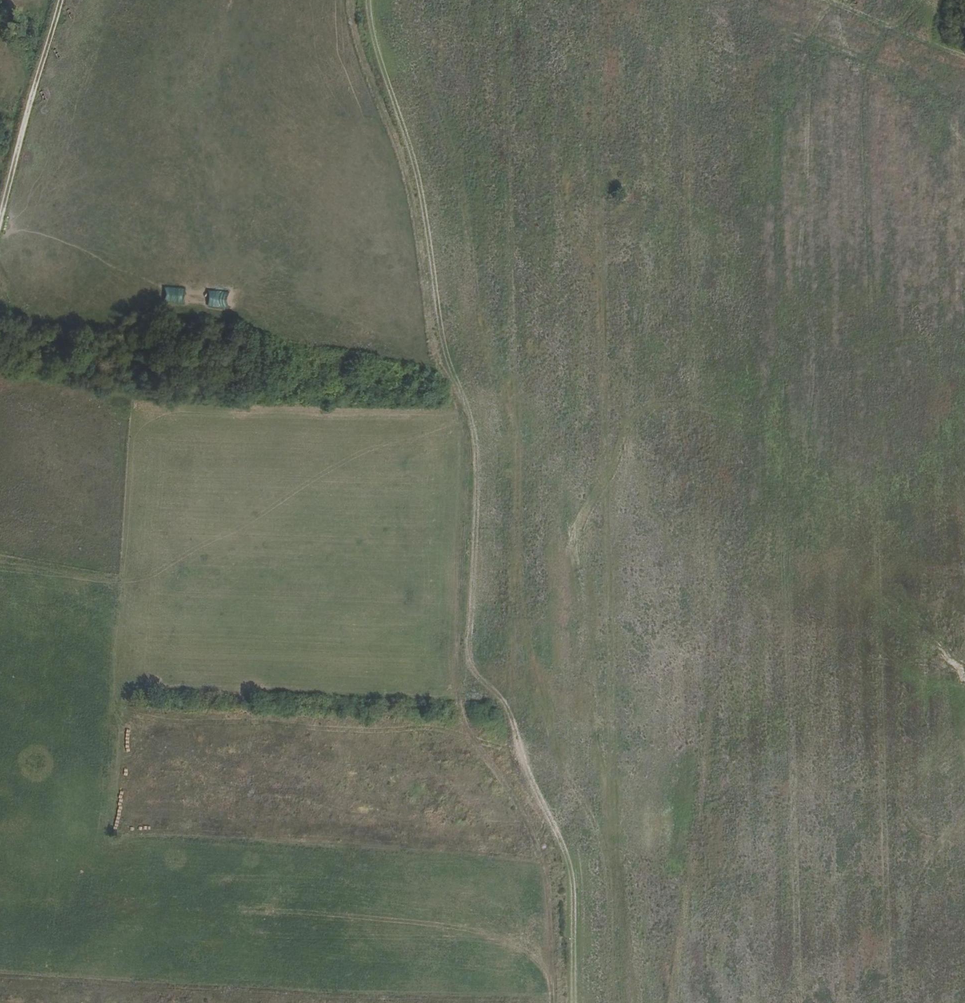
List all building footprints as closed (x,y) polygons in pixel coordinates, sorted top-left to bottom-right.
[(162,300),(182,301),(183,287),(163,286),(162,300)] [(208,290),(207,305),(228,306),(228,290),(208,290)]
